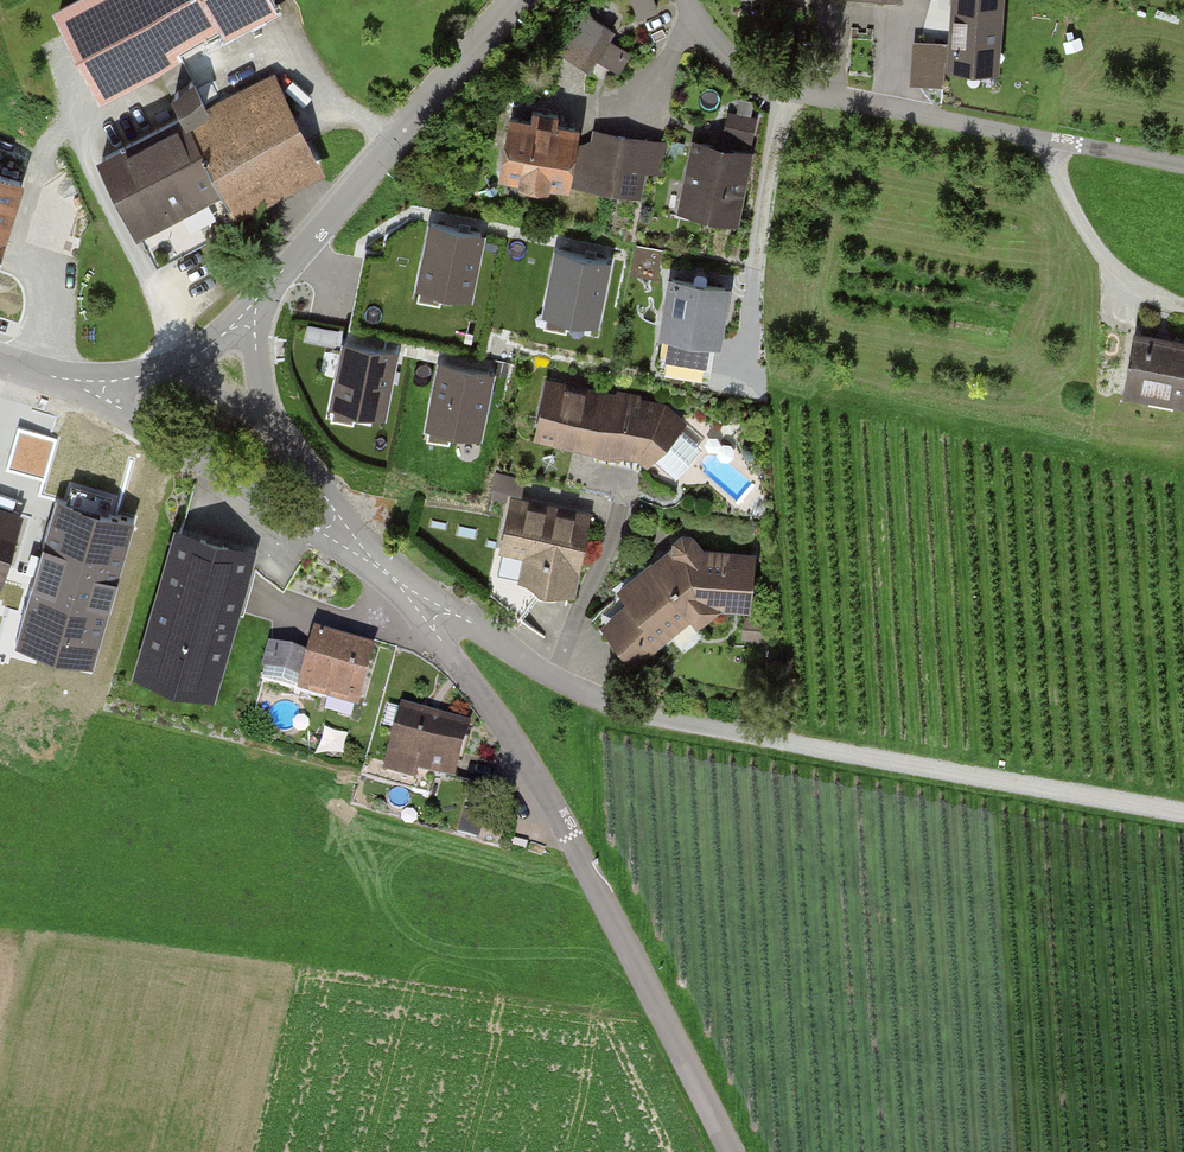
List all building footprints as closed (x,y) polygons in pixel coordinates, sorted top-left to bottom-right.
[(63,13),(105,92),(279,1),(279,0),(87,0),(63,13)] [(636,15),(658,7),(655,0),(631,0),(636,15)] [(951,63),(995,65),(999,0),(955,0),(951,63)] [(609,30),(585,17),(564,53),(587,67),(609,30)] [(946,44),(919,42),(917,83),(943,85),(946,44)] [(282,70),(102,160),(149,252),(329,163),(282,70)] [(532,118),(508,114),(499,179),(519,182),(518,187),(548,192),(549,186),(570,187),(577,128),(557,125),(559,113),(533,110),(532,118)] [(758,116),(728,110),(722,136),(753,143),(758,116)] [(663,173),(669,140),(592,127),(589,143),(578,141),(570,187),(639,199),(644,170),(663,173)] [(755,151),(690,140),(677,215),(742,226),(755,151)] [(2,238),(20,182),(0,175),(0,238),(2,238)] [(480,234),(431,225),(420,282),(469,292),(480,234)] [(607,261),(558,251),(547,309),(596,318),(607,261)] [(726,287),(673,279),(659,365),(711,374),(726,287)] [(304,339),(335,345),(338,331),(308,324),(304,339)] [(1135,333),(1125,388),(1149,393),(1151,385),(1183,392),(1183,342),(1135,333)] [(394,353),(345,343),(334,401),(383,410),(394,353)] [(489,372),(440,363),(429,420),(478,429),(489,372)] [(648,459),(651,456),(675,479),(702,448),(678,426),(682,422),(655,400),(548,377),(537,431),(596,443),(599,450),(648,459)] [(586,515),(512,499),(502,549),(526,554),(521,577),(571,587),(586,515)] [(0,507),(0,574),(104,608),(124,547),(0,507)] [(256,549),(177,526),(134,674),(213,697),(256,549)] [(759,608),(762,556),(702,552),(689,537),(597,619),(642,669),(713,604),(759,608)] [(383,658),(319,640),(313,659),(277,650),(269,682),(369,709),(383,658)] [(391,702),(380,748),(392,750),(402,705),(391,702)] [(478,732),(407,713),(392,766),(464,785),(478,732)]
